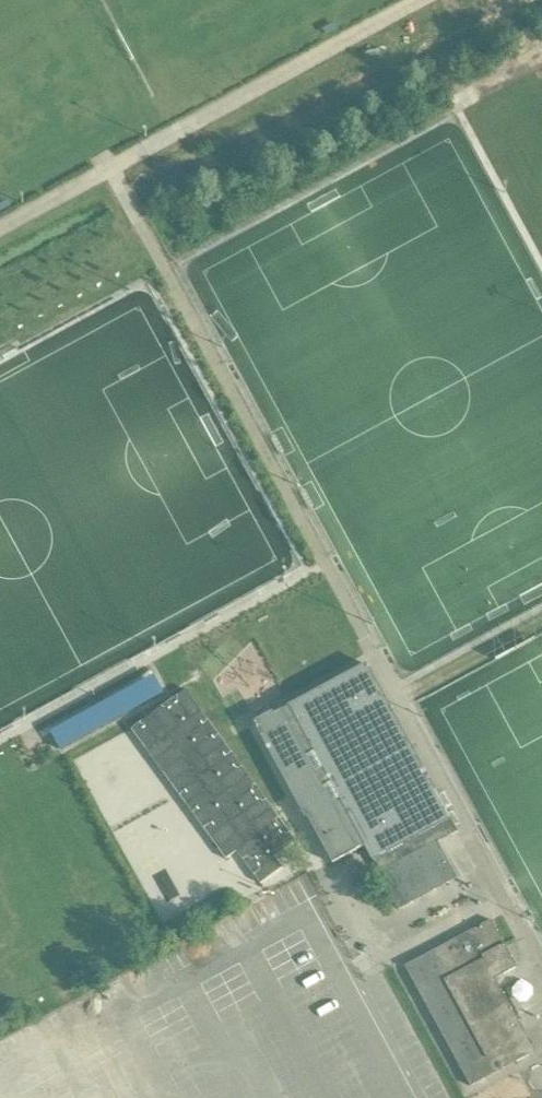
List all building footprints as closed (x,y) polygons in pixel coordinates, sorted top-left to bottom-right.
[(365,663),(287,706),(363,847),(398,911),(456,879),(437,843),(457,832),(365,663)] [(58,752),(162,695),(152,677),(48,734),(58,752)] [(173,698),(131,729),(226,859),(237,852),(260,884),(282,868),(274,857),(296,842),(270,805),(185,689),(173,698)] [(332,864),(363,847),(287,706),(256,723),(332,864)] [(308,872),(302,860),(294,864),(300,876),(308,872)] [(490,920),(404,966),(470,1087),(506,1067),(534,1052),(495,979),(516,968),(490,920)]
